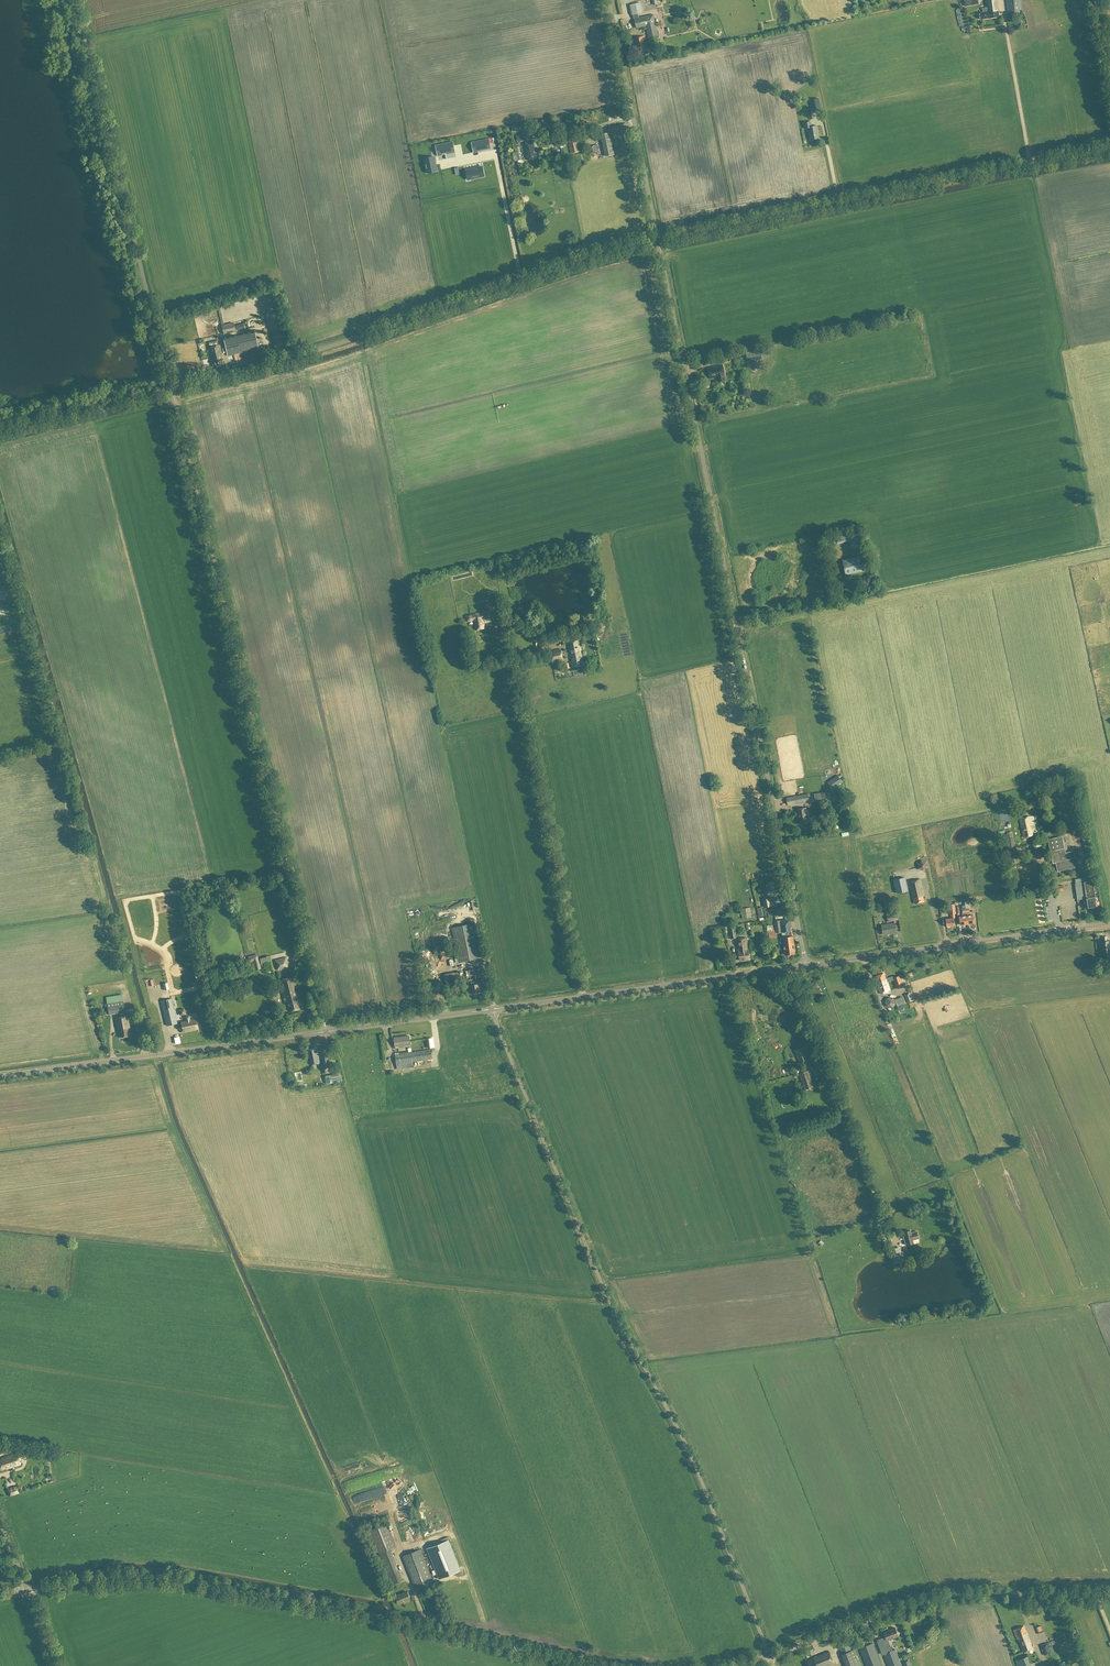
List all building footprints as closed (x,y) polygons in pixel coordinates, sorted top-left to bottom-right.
[(987,10),(986,10),(986,8),(982,8),(983,12),(979,13),(980,19),(989,18),(998,17),(996,0),(986,0),(987,10)] [(1008,11),(1021,10),(1020,0),(1006,0),(1008,11)] [(631,2),(632,13),(643,12),(641,1),(631,2)] [(653,15),(634,19),(636,28),(646,26),(649,42),(658,40),(653,15)] [(643,36),(633,38),(636,48),(637,48),(638,52),(645,50),(644,43),(645,43),(643,36)] [(809,100),(812,113),(821,111),(818,98),(809,100)] [(808,128),(810,140),(819,138),(817,130),(817,126),(811,127),(810,121),(803,123),(805,128),(808,128)] [(533,138),(531,132),(523,133),(524,140),(533,138)] [(605,156),(614,154),(609,133),(601,135),(605,156)] [(568,140),(571,154),(578,152),(577,144),(576,138),(568,140)] [(486,149),(484,140),(471,143),(473,153),(478,152),(478,151),(486,149)] [(453,142),(435,145),(437,155),(442,155),(442,153),(446,153),(446,154),(455,152),(453,142)] [(536,158),(533,143),(523,145),(526,160),(536,158)] [(597,152),(595,145),(588,147),(590,154),(597,152)] [(517,161),(522,160),(519,146),(514,147),(515,152),(512,153),(514,161),(517,161)] [(430,158),(428,158),(428,159),(424,159),(426,170),(426,173),(430,172),(437,171),(434,157),(430,158)] [(468,180),(471,179),(483,177),(481,167),(466,170),(467,176),(468,180)] [(243,324),(234,326),(233,323),(221,326),(223,335),(235,332),(235,331),(244,328),(243,324)] [(227,356),(258,349),(258,348),(254,332),(223,339),(227,356)] [(214,366),(214,367),(222,365),(221,360),(222,359),(219,345),(218,345),(217,341),(208,343),(209,347),(208,347),(211,362),(213,362),(213,363),(212,363),(213,365),(213,366),(214,366)] [(761,349),(746,352),(747,361),(755,360),(755,362),(763,361),(761,349)] [(709,378),(717,377),(718,382),(725,381),(724,375),(725,375),(722,364),(707,367),(709,378)] [(837,536),(839,545),(857,541),(855,532),(837,536)] [(861,558),(842,562),(845,573),(864,569),(861,558)] [(466,616),(467,622),(473,621),(475,630),(484,629),(483,619),(491,617),(490,614),(489,611),(466,616)] [(583,665),(578,640),(567,642),(570,658),(571,658),(572,661),(571,662),(572,668),(583,665)] [(550,652),(552,662),(562,660),(560,650),(550,652)] [(827,782),(832,789),(842,782),(837,775),(827,782)] [(809,802),(808,794),(786,798),(787,806),(809,802)] [(808,818),(806,808),(796,810),(797,814),(799,825),(808,823),(808,818)] [(1019,819),(1023,838),(1033,836),(1029,817),(1019,819)] [(1017,861),(1017,858),(1012,831),(1006,833),(1007,839),(1003,840),(1007,860),(1007,863),(1017,861)] [(1061,837),(1053,838),(1047,840),(1050,851),(1053,863),(1056,863),(1057,871),(1079,866),(1077,858),(1074,858),(1073,851),(1065,853),(1061,837)] [(917,864),(918,869),(923,871),(927,867),(926,862),(921,860),(917,864)] [(1085,898),(1095,897),(1093,881),(1092,881),(1092,877),(1075,879),(1075,883),(1077,899),(1085,898)] [(905,878),(894,880),(897,893),(907,891),(905,878)] [(920,879),(909,882),(913,900),(914,904),(924,902),(923,896),(920,879)] [(768,883),(769,888),(762,890),(763,895),(767,894),(768,897),(774,895),(774,893),(776,892),(775,887),(774,887),(773,882),(768,883)] [(1095,897),(1085,898),(1086,907),(1097,906),(1097,905),(1099,905),(1099,901),(1097,902),(1096,896),(1095,897)] [(770,898),(763,900),(765,907),(771,906),(770,898)] [(891,911),(886,912),(887,922),(898,920),(896,907),(891,908),(891,911)] [(751,918),(750,908),(741,909),(742,919),(751,918)] [(969,916),(968,908),(965,909),(967,924),(974,923),(972,915),(969,916)] [(952,918),(945,919),(946,927),(955,926),(954,919),(955,919),(954,914),(951,914),(952,918)] [(790,919),(775,921),(776,933),(782,933),(784,955),(795,953),(793,936),(792,936),(790,919)] [(886,925),(881,926),(883,935),(893,933),(893,934),(896,934),(895,923),(886,925)] [(454,950),(449,952),(450,959),(454,958),(458,957),(459,962),(481,958),(473,924),(452,928),(458,956),(456,957),(454,950)] [(1106,941),(1106,936),(1103,937),(1103,941),(1101,942),(1103,960),(1109,959),(1109,950),(1109,941),(1106,941)] [(750,959),(746,938),(736,939),(739,961),(750,959)] [(447,950),(439,952),(441,961),(450,958),(447,950)] [(255,970),(261,969),(257,954),(247,957),(248,963),(252,962),(255,970)] [(290,957),(292,966),(300,965),(298,956),(290,957)] [(286,968),(289,968),(286,957),(274,960),(276,971),(279,970),(278,969),(286,967),(286,968)] [(194,973),(152,981),(155,995),(159,994),(160,996),(195,989),(193,978),(195,978),(194,973)] [(884,973),(874,977),(880,993),(890,990),(884,973)] [(899,976),(893,978),(896,987),(903,985),(899,976)] [(298,995),(293,977),(279,981),(285,1004),(287,1004),(289,1012),(299,1009),(296,996),(298,995)] [(479,984),(470,986),(471,994),(481,992),(479,984)] [(124,1012),(123,1007),(121,995),(106,997),(109,1015),(124,1012)] [(177,1024),(176,1022),(171,998),(161,1001),(166,1026),(177,1024)] [(116,1027),(117,1027),(118,1033),(119,1033),(120,1038),(129,1036),(127,1026),(129,1025),(127,1016),(115,1018),(116,1027)] [(181,1023),(183,1032),(198,1029),(196,1020),(190,1021),(189,1016),(185,1017),(186,1022),(181,1023)] [(395,1047),(410,1045),(409,1036),(393,1038),(395,1047)] [(808,1060),(803,1047),(795,1051),(800,1063),(808,1060)] [(320,1063),(316,1048),(308,1050),(311,1065),(320,1063)] [(395,1055),(397,1069),(414,1067),(413,1062),(432,1059),(431,1050),(395,1055)] [(327,1054),(321,1055),(324,1068),(330,1067),(327,1054)] [(813,1066),(818,1080),(820,1083),(828,1080),(822,1063),(813,1066)] [(794,1071),(796,1074),(806,1070),(804,1066),(794,1071)] [(813,1087),(807,1071),(799,1073),(804,1090),(813,1087)] [(917,1232),(911,1233),(910,1231),(904,1232),(905,1236),(904,1236),(906,1245),(913,1244),(913,1240),(918,1239),(917,1232)] [(887,1256),(890,1265),(904,1261),(903,1258),(908,1257),(906,1252),(902,1253),(900,1247),(890,1250),(891,1255),(887,1256)] [(1,1458),(1,1460),(0,1460),(0,1467),(1,1470),(6,1468),(6,1470),(20,1465),(16,1453),(1,1458)] [(7,1489),(9,1497),(19,1493),(16,1486),(7,1489)] [(369,1531),(378,1553),(396,1546),(387,1524),(369,1531)] [(448,1540),(427,1548),(439,1579),(460,1570),(448,1540)] [(433,1581),(420,1549),(403,1556),(415,1588),(433,1581)] [(402,1581),(397,1566),(385,1571),(391,1585),(402,1581)] [(395,1596),(398,1603),(405,1601),(410,1599),(407,1591),(395,1596)] [(1013,1630),(1017,1639),(1018,1639),(1023,1652),(1032,1649),(1026,1631),(1024,1626),(1013,1630)] [(882,1639),(882,1638),(878,1640),(878,1641),(877,1641),(881,1650),(882,1650),(884,1654),(892,1651),(887,1640),(898,1636),(894,1628),(889,1630),(890,1630),(883,1633),(886,1638),(882,1639)] [(1052,1651),(1051,1649),(1056,1648),(1055,1644),(1054,1641),(1046,1643),(1040,1645),(1044,1656),(1050,1653),(1050,1652),(1052,1651)] [(865,1665),(881,1665),(872,1644),(859,1649),(865,1665)] [(841,1654),(846,1665),(860,1665),(854,1649),(841,1654)] [(895,1650),(892,1651),(884,1654),(883,1654),(888,1665),(901,1665),(895,1650)] [(807,1661),(809,1665),(827,1665),(834,1664),(829,1651),(813,1657),(813,1658),(807,1661)] [(1017,1665),(1030,1665),(1026,1657),(1015,1661),(1017,1665)]
